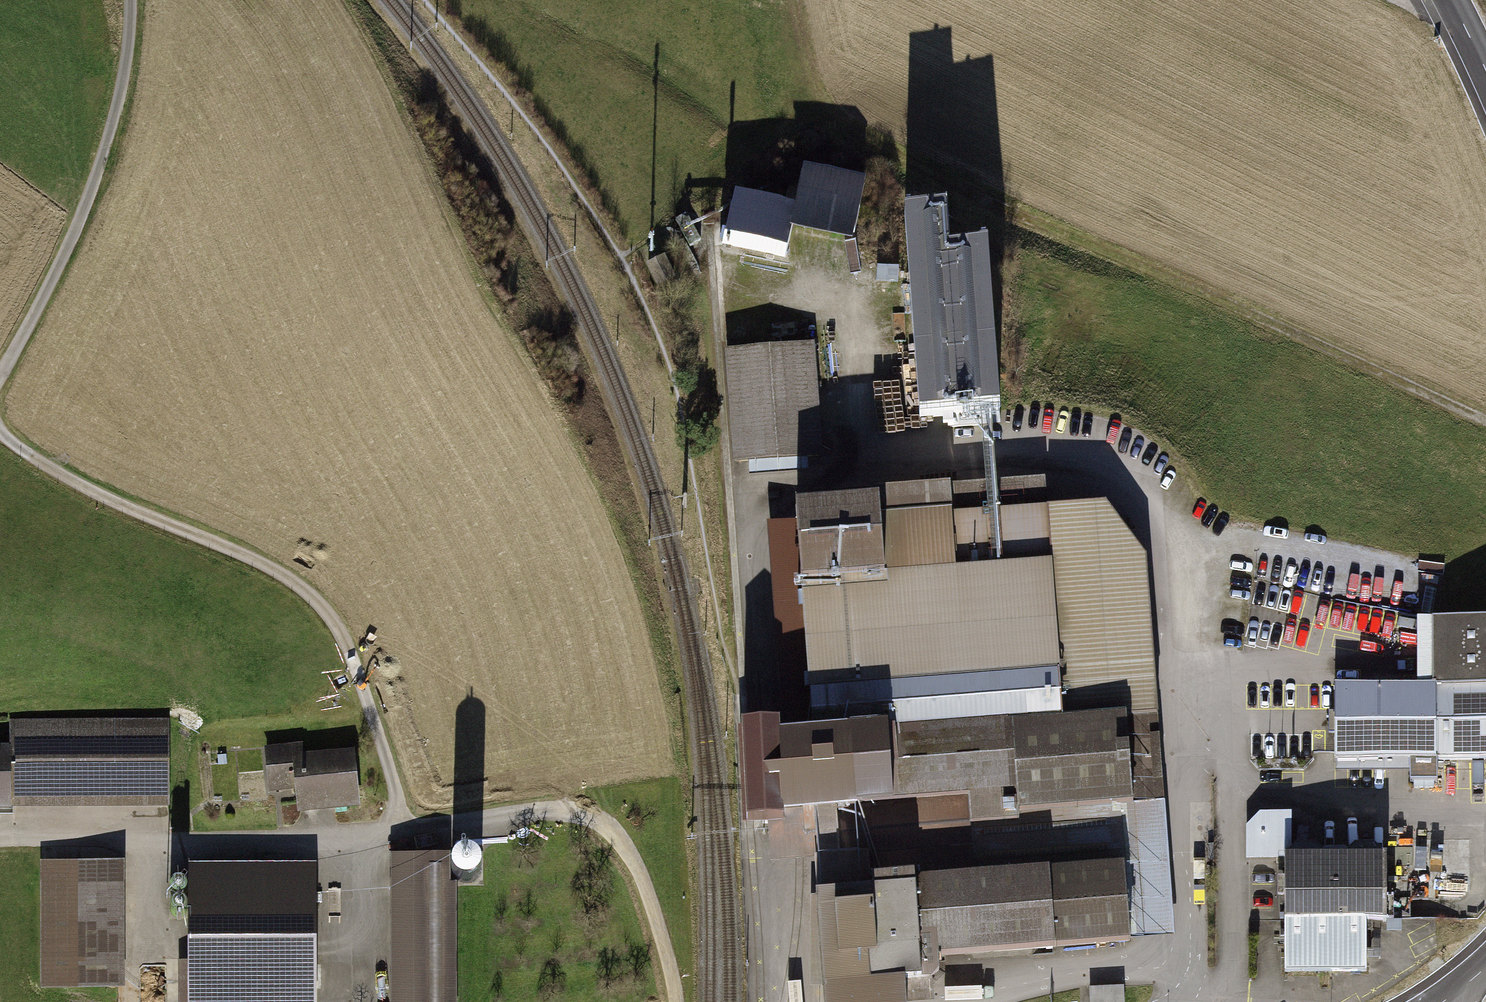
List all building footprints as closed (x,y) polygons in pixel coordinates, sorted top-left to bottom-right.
[(733,189),(721,243),(781,256),(789,223),(850,237),(863,176),(800,162),(791,202),(733,189)] [(948,207),(903,211),(919,412),(1003,405),(990,243),(951,246),(948,207)] [(723,349),(732,464),(744,463),(745,477),(804,473),(803,459),(819,458),(810,343),(723,349)] [(879,521),(1047,509),(1046,479),(796,496),(797,509),(878,503),(879,521)] [(856,807),(856,806),(1016,794),(1017,813),(1134,805),(1128,717),(1063,722),(1047,509),(879,521),(878,503),(797,509),(813,736),(808,737),(808,738),(792,739),(779,740),(778,725),(743,728),(747,825),(768,823),(784,822),(781,785),(795,784),(812,783),(814,810),(856,807)] [(1146,557),(1105,505),(1047,509),(1063,722),(1128,717),(1134,805),(1017,813),(1016,794),(856,806),(856,807),(814,810),(812,783),(795,784),(781,785),(784,822),(768,823),(771,864),(834,859),(837,894),(861,892),(914,888),(913,880),(966,877),(1049,870),(1049,871),(1124,866),(1129,940),(1174,937),(1146,557)] [(1330,757),(1485,753),(1485,618),(1410,619),(1411,684),(1328,686),(1330,757)] [(164,810),(164,723),(6,723),(6,744),(0,744),(0,810),(164,810)] [(298,745),(260,748),(264,793),(290,791),(291,810),(356,805),(352,750),(299,754),(298,745)] [(478,859),(475,855),(470,853),(465,852),(460,853),(456,856),(453,859),(451,863),(450,868),(451,872),(453,877),(457,880),(462,882),(467,883),(472,881),(476,878),(479,874),(481,869),(480,864),(478,859)] [(388,854),(389,1001),(456,1001),(455,884),(446,884),(446,853),(388,854)] [(1286,859),(1288,976),(1368,974),(1367,924),(1386,924),(1385,857),(1286,859)] [(119,985),(120,863),(38,862),(37,990),(75,991),(75,985),(119,985)] [(184,866),(185,940),(175,940),(175,1001),(311,1001),(310,865),(184,866)] [(929,979),(938,971),(937,956),(1054,947),(1054,946),(1129,940),(1124,866),(1049,871),(1049,870),(966,877),(913,880),(914,888),(861,892),(837,894),(816,896),(824,1001),(906,1001),(904,981),(929,979)] [(1433,919),(1402,920),(1402,932),(1433,932),(1433,919)] [(1089,988),(1090,1001),(1124,1001),(1123,986),(1089,988)]
